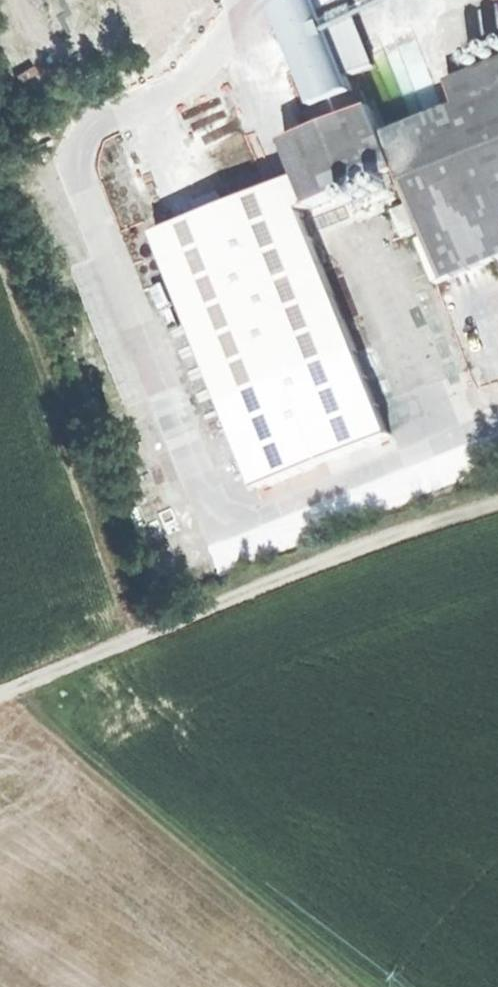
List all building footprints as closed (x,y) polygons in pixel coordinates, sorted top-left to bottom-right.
[(443,283),(497,261),(497,65),(448,85),(458,109),(385,137),(400,175),(443,283)] [(313,210),(400,175),(385,137),(375,111),(288,145),(301,180),(313,210)] [(201,219),(157,237),(224,407),(357,354),(302,214),(313,210),(301,180),(225,210),(201,219)] [(196,205),(201,219),(225,210),(219,196),(196,205)] [(390,437),(357,354),(224,407),(257,490),(390,437)]
